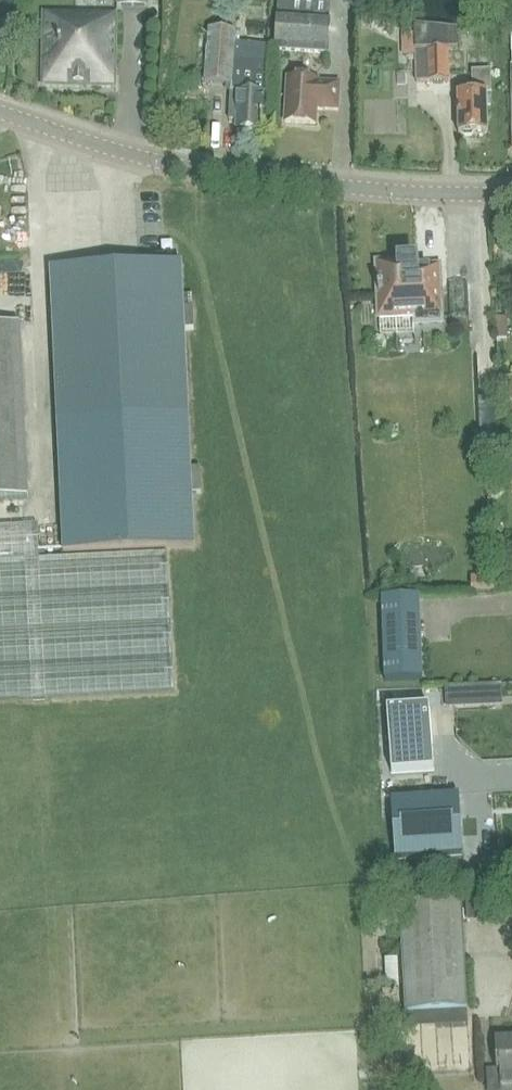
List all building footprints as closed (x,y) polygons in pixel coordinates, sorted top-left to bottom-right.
[(10,20),(13,0),(0,0),(0,18),(10,20)] [(276,52),(328,55),(330,20),(329,20),(331,3),(330,3),(290,0),(279,0),(276,52)] [(116,88),(118,14),(43,12),(42,86),(116,88)] [(456,29),(416,26),(416,82),(449,81),(448,50),(456,50),(456,29)] [(235,44),(236,32),(209,30),(205,83),(232,85),(229,119),(237,120),(236,129),(263,130),(269,47),(235,44)] [(487,107),(492,107),(491,94),(491,72),(472,72),(473,95),(458,95),(459,134),(488,133),(487,107)] [(339,112),(341,86),(319,84),(319,82),(289,80),(286,123),(316,126),(317,111),(339,112)] [(224,124),(227,95),(209,93),(206,122),(224,124)] [(381,263),(377,263),(379,316),(416,315),(416,323),(440,322),(438,267),(416,268),(416,262),(394,263),(394,260),(381,261),(381,263)] [(58,423),(189,417),(185,330),(194,329),(193,307),(184,308),(182,264),(51,270),(58,423)] [(27,499),(19,326),(0,326),(0,500),(27,499)] [(191,469),(189,417),(58,423),(64,553),(195,547),(192,494),(202,493),(201,469),(191,469)] [(174,693),(167,553),(39,559),(38,525),(0,527),(0,702),(174,693)] [(419,597),(382,598),(385,681),(422,679),(419,597)] [(430,707),(386,710),(391,775),(434,772),(430,707)] [(458,795),(391,800),(395,859),(462,855),(458,795)] [(405,1013),(468,1009),(462,900),(400,904),(405,1013)] [(495,1039),(496,1073),(499,1072),(501,1089),(511,1089),(511,1038),(495,1039)]
